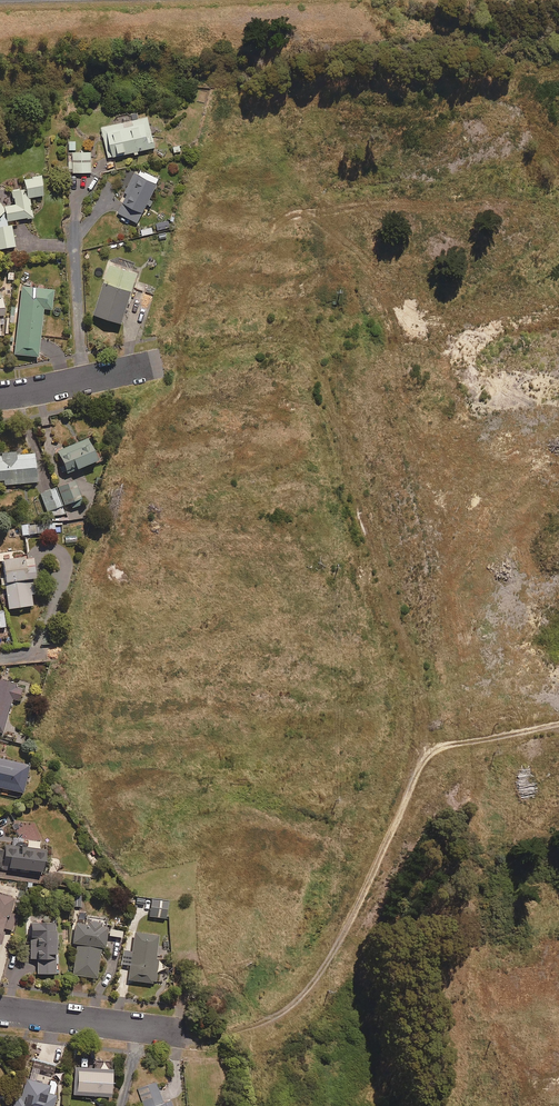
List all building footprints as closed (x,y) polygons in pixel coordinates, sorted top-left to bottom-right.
[(129,120),(102,126),(109,157),(133,152),(134,155),(139,154),(138,151),(156,147),(149,115),(139,118),(137,111),(128,113),(129,120)] [(72,169),(72,173),(92,172),(91,151),(72,151),(72,161),(68,161),(68,169),(72,169)] [(138,223),(143,214),(140,213),(159,180),(141,170),(118,212),(138,223)] [(11,192),(13,205),(3,207),(0,204),(0,250),(15,247),(12,226),(17,225),(16,221),(33,218),(30,199),(42,197),(39,177),(21,180),(23,189),(11,192)] [(91,314),(122,323),(137,273),(106,264),(91,314)] [(51,310),(53,291),(21,287),(14,355),(38,357),(43,309),(51,310)] [(66,474),(96,462),(87,439),(57,451),(66,474)] [(3,481),(4,485),(36,483),(34,454),(15,455),(15,451),(0,453),(1,458),(0,458),(0,481),(3,481)] [(72,508),(83,504),(74,481),(56,488),(63,506),(70,503),(72,508)] [(65,513),(63,506),(56,488),(40,494),(47,512),(50,511),(52,516),(66,514),(65,513)] [(22,535),(55,532),(54,523),(21,526),(22,535)] [(71,544),(70,526),(61,526),(63,545),(71,544)] [(2,560),(4,585),(7,611),(33,608),(32,596),(38,595),(36,581),(34,557),(2,560)] [(16,688),(16,685),(0,681),(0,734),(1,734),(10,702),(16,704),(21,689),(16,688)] [(0,759),(0,788),(22,793),(29,766),(0,759)] [(44,864),(47,843),(11,838),(10,846),(5,846),(5,851),(0,851),(0,861),(3,860),(2,871),(13,872),(13,870),(40,873),(42,864),(44,864)] [(0,897),(0,946),(1,946),(3,933),(1,933),(4,917),(10,918),(13,899),(0,897)] [(165,919),(167,901),(151,899),(149,917),(165,919)] [(36,961),(37,975),(57,974),(54,919),(25,921),(26,941),(28,941),(29,961),(36,961)] [(73,924),(71,945),(76,946),(72,976),(97,979),(101,949),(104,949),(106,928),(100,927),(100,924),(86,922),(85,925),(73,924)] [(122,965),(130,966),(128,981),(154,984),(158,960),(155,959),(158,937),(135,934),(132,954),(123,953),(122,965)] [(27,1082),(21,1080),(14,1105),(52,1105),(55,1096),(53,1095),(56,1083),(50,1081),(54,1065),(33,1059),(27,1082)] [(88,1069),(74,1068),(72,1096),(109,1098),(111,1062),(89,1061),(88,1069)] [(156,1083),(138,1089),(144,1105),(172,1105),(170,1101),(163,1104),(156,1083)]
